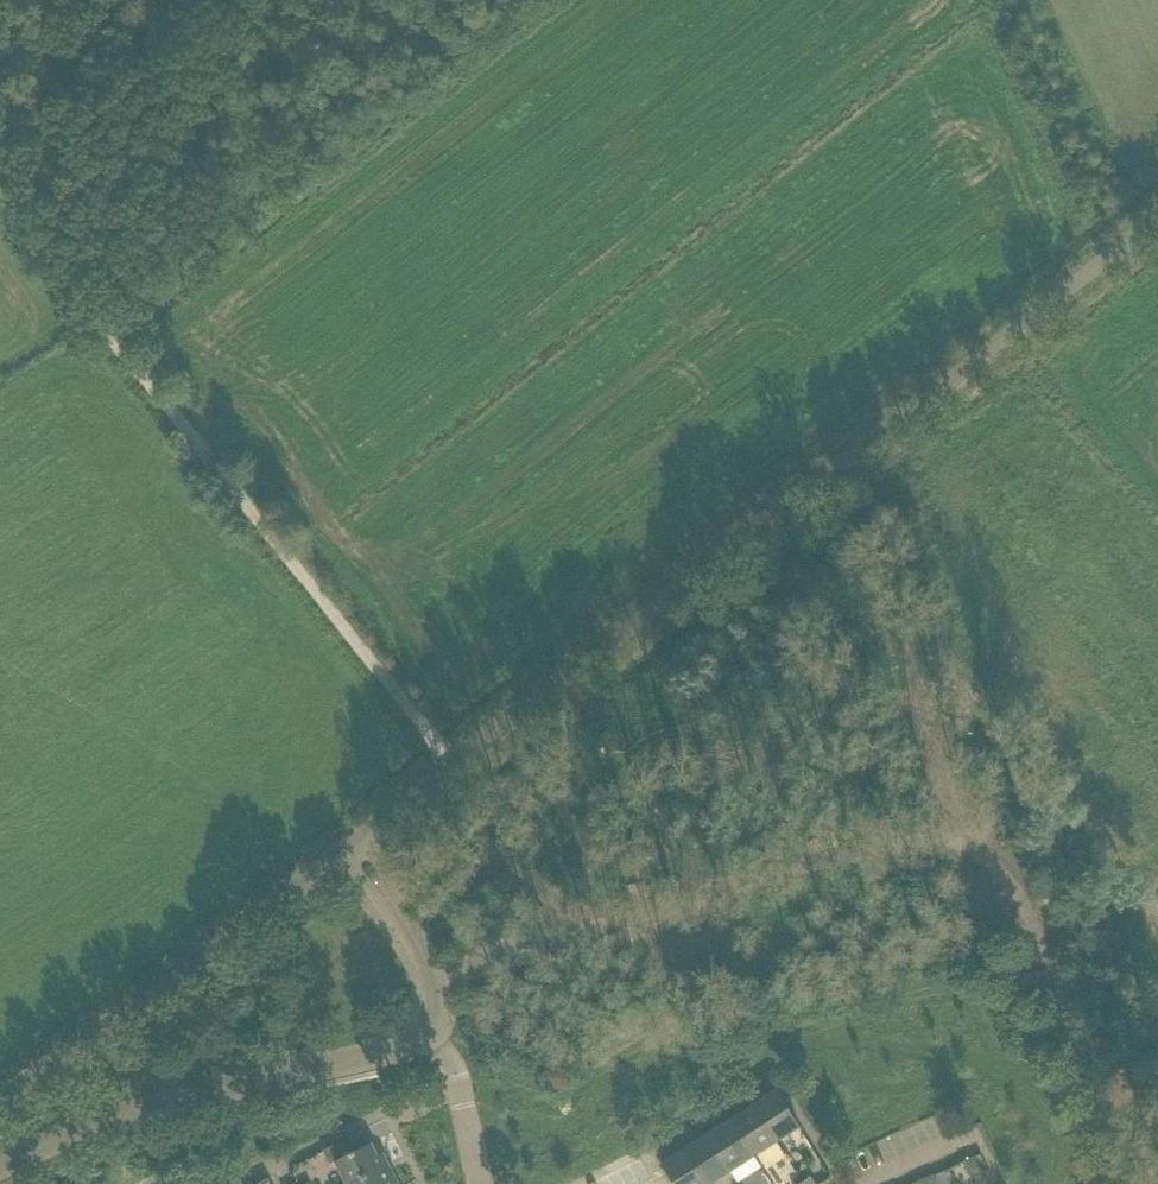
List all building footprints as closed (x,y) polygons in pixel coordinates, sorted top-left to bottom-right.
[(772,1084),(761,1091),(765,1097),(753,1105),(776,1141),(799,1126),(772,1084)] [(776,1141),(753,1105),(740,1113),(736,1107),(726,1113),(753,1156),(776,1141)] [(753,1156),(726,1113),(715,1120),(719,1126),(707,1134),(730,1170),(753,1156)] [(707,1134),(695,1142),(691,1136),(680,1143),(707,1183),(709,1183),(730,1170),(707,1134)] [(348,1138),(322,1151),(329,1165),(335,1162),(346,1183),(351,1183),(389,1165),(382,1152),(377,1155),(371,1143),(355,1151),(348,1138)] [(680,1143),(670,1149),(674,1156),(661,1164),(674,1183),(707,1183),(680,1143)] [(978,1168),(973,1157),(963,1161),(968,1173),(978,1168)] [(389,1165),(351,1183),(399,1183),(389,1165)] [(933,1175),(922,1180),(924,1183),(937,1183),(933,1175)]
